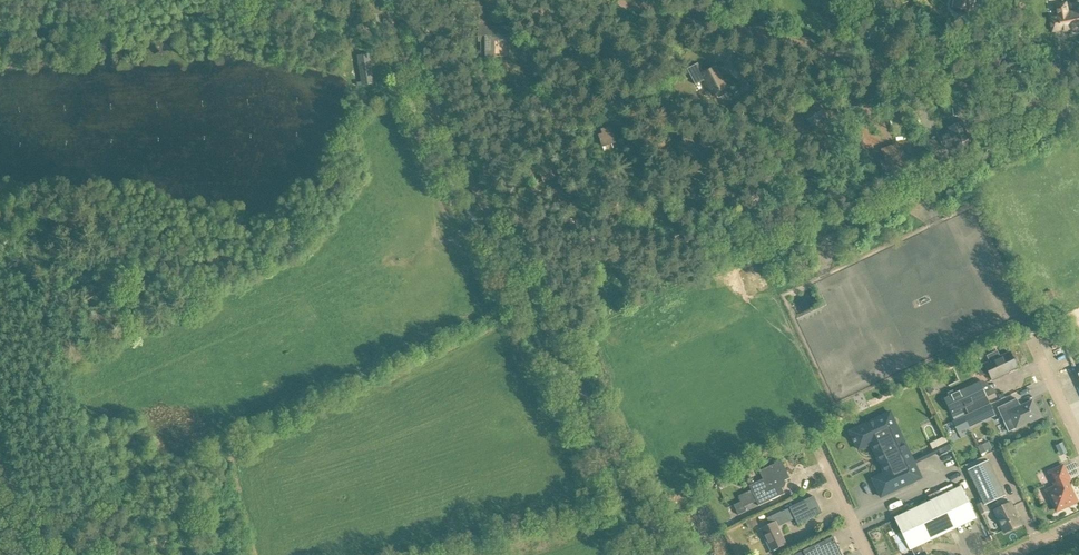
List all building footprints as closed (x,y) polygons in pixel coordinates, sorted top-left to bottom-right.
[(952,8),(961,9),(960,10),(960,11),(961,11),(961,12),(961,13),(962,14),(963,15),(964,15),(965,15),(966,15),(967,15),(968,14),(969,14),(969,13),(970,12),(970,11),(971,2),(973,2),(973,0),(954,0),(952,8)] [(980,7),(988,8),(990,0),(982,0),(980,7)] [(1067,2),(1053,4),(1056,18),(1050,19),(1052,32),(1062,30),(1062,32),(1076,29),(1078,29),(1078,10),(1069,12),(1067,2)] [(489,28),(488,15),(480,15),(480,28),(480,41),(483,41),(483,57),(495,58),(495,41),(509,40),(509,27),(489,28)] [(362,83),(358,84),(358,87),(374,85),(369,54),(357,55),(362,83)] [(728,88),(716,65),(702,73),(697,65),(687,70),(695,86),(703,81),(711,97),(715,95),(717,98),(719,98),(725,95),(726,93),(724,90),(728,88)] [(748,103),(756,97),(751,91),(743,98),(748,103)] [(828,122),(825,117),(826,116),(819,105),(804,115),(812,126),(821,120),(824,125),(828,122)] [(603,146),(616,142),(611,127),(602,130),(604,134),(600,135),(603,146)] [(685,166),(701,159),(691,136),(674,144),(685,166)] [(883,148),(890,169),(906,163),(898,143),(883,148)] [(551,166),(554,165),(553,161),(549,163),(547,158),(537,163),(545,183),(556,178),(551,166)] [(986,356),(989,362),(985,364),(993,380),(1005,375),(1004,374),(1017,368),(1010,352),(1000,357),(997,351),(986,356)] [(966,407),(987,397),(980,382),(943,399),(951,414),(966,407)] [(1030,422),(1041,417),(1036,408),(1035,408),(1032,401),(1021,406),(1017,399),(998,408),(1009,431),(1030,421),(1030,422)] [(963,417),(968,428),(996,416),(991,404),(963,417)] [(961,411),(951,415),(954,421),(963,416),(961,411)] [(881,497),(922,478),(891,412),(850,431),(859,449),(871,444),(885,473),(873,479),(881,497)] [(946,436),(932,442),(934,447),(948,441),(946,436)] [(988,442),(977,448),(981,454),(992,448),(988,442)] [(966,465),(968,470),(985,505),(1005,495),(986,455),(966,465)] [(750,486),(752,490),(738,497),(740,502),(734,505),(739,515),(747,511),(745,507),(757,501),(759,506),(785,494),(782,487),(784,486),(785,484),(784,481),(790,478),(782,461),(760,471),(764,479),(750,486)] [(1063,465),(1049,472),(1056,487),(1047,491),(1056,511),(1077,501),(1067,481),(1070,480),(1063,465)] [(910,550),(912,549),(921,545),(977,518),(961,486),(895,518),(910,550)] [(798,525),(822,513),(814,496),(790,508),(768,518),(771,524),(761,529),(772,551),(786,544),(778,526),(795,518),(798,525)] [(986,505),(984,506),(982,502),(976,505),(981,516),(990,512),(986,505)] [(1005,533),(1020,525),(1015,513),(1011,503),(994,510),(1005,533)] [(748,530),(758,525),(755,518),(744,523),(748,530)] [(833,536),(803,551),(794,554),(842,554),(833,536)] [(921,545),(912,549),(915,554),(926,554),(925,553),(921,545)]
